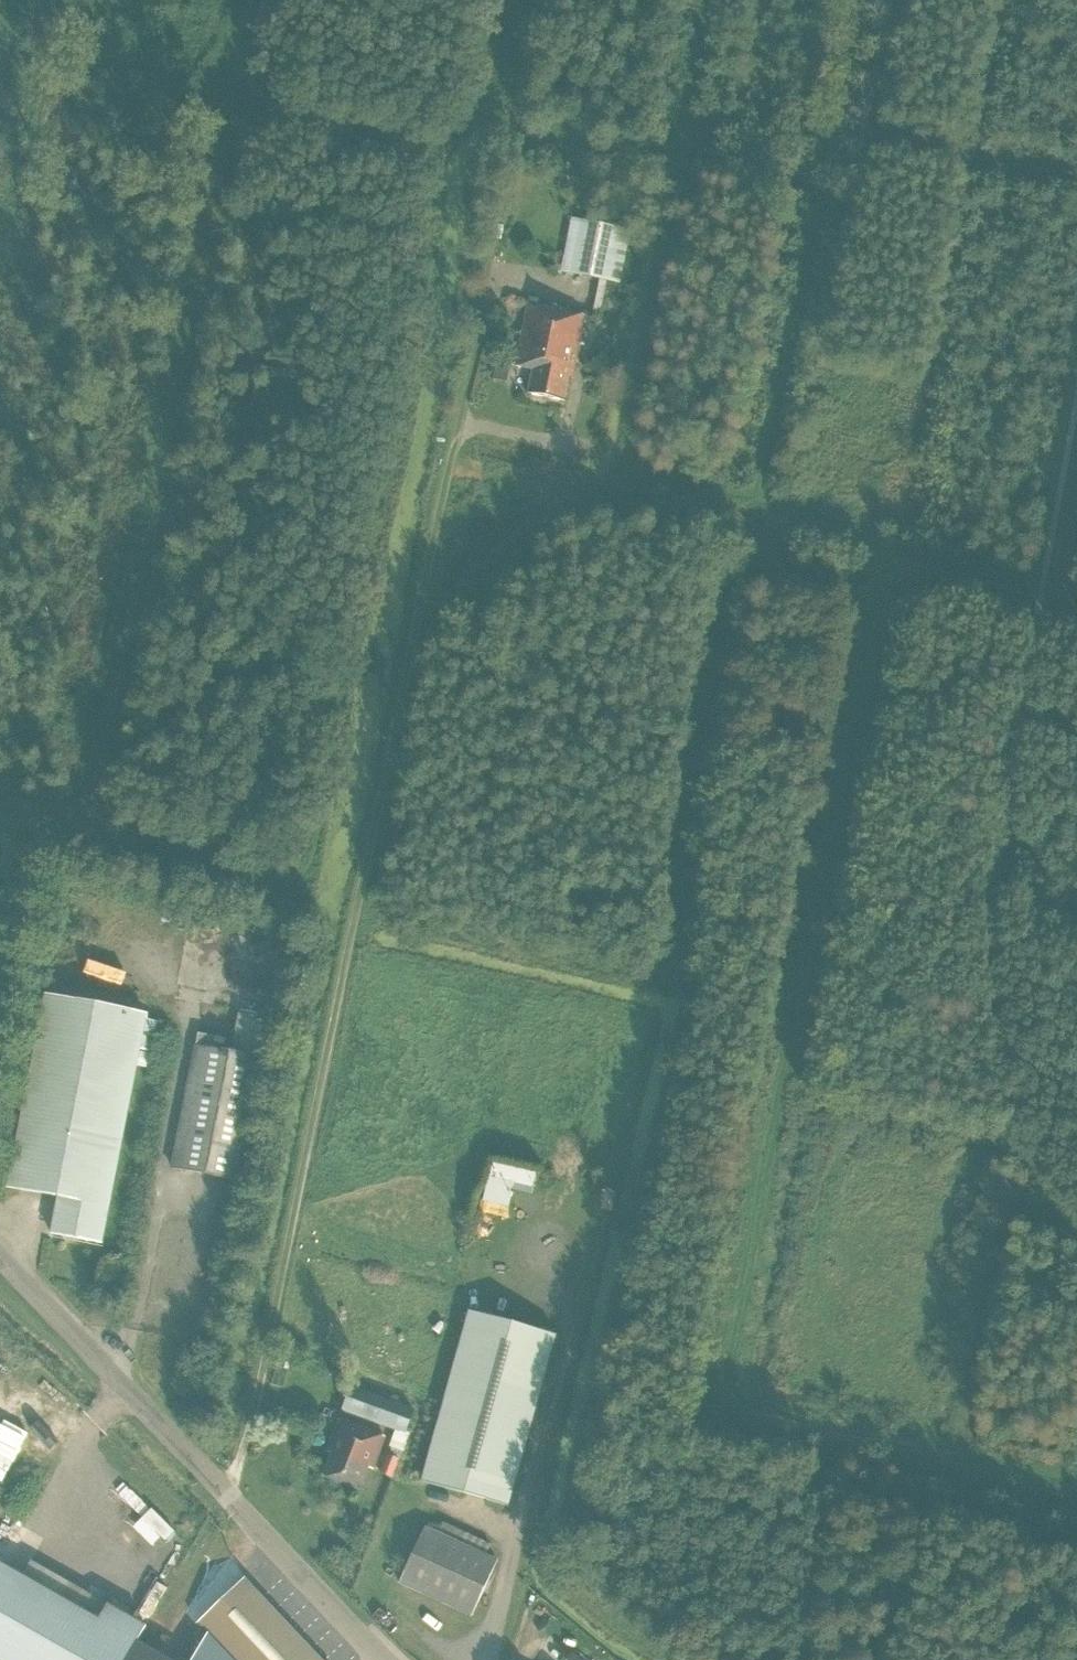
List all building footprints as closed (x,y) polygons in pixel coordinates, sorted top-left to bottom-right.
[(561,271),(601,279),(607,280),(622,284),(633,231),(572,218),(561,271)] [(599,318),(607,280),(601,279),(592,317),(599,318)] [(572,377),(584,315),(568,312),(568,310),(528,302),(516,366),(533,369),(529,393),(564,400),(569,376),(572,377)] [(102,1243),(135,1075),(147,1015),(46,996),(8,1187),(59,1196),(51,1233),(102,1243)] [(172,1167),(242,1180),(273,1017),(240,1010),(231,1054),(195,1047),(172,1167)] [(484,1201),(511,1205),(514,1188),(532,1191),(536,1170),(491,1162),(484,1201)] [(509,1505),(556,1335),(469,1310),(421,1480),(509,1505)] [(343,1410),(407,1434),(416,1409),(352,1386),(343,1410)] [(372,1468),(384,1436),(339,1419),(327,1452),(331,1453),(323,1476),(360,1490),(368,1467),(372,1468)] [(400,1460),(388,1455),(381,1473),(393,1478),(400,1460)] [(489,1541),(443,1520),(438,1533),(425,1527),(400,1583),(472,1616),(498,1561),(483,1554),(489,1541)] [(137,1642),(146,1626),(19,1554),(10,1570),(0,1564),(0,1659),(127,1659),(137,1642)] [(242,1577),(193,1621),(201,1631),(185,1659),(318,1659),(242,1577)] [(127,1659),(168,1659),(137,1642),(127,1659)]
